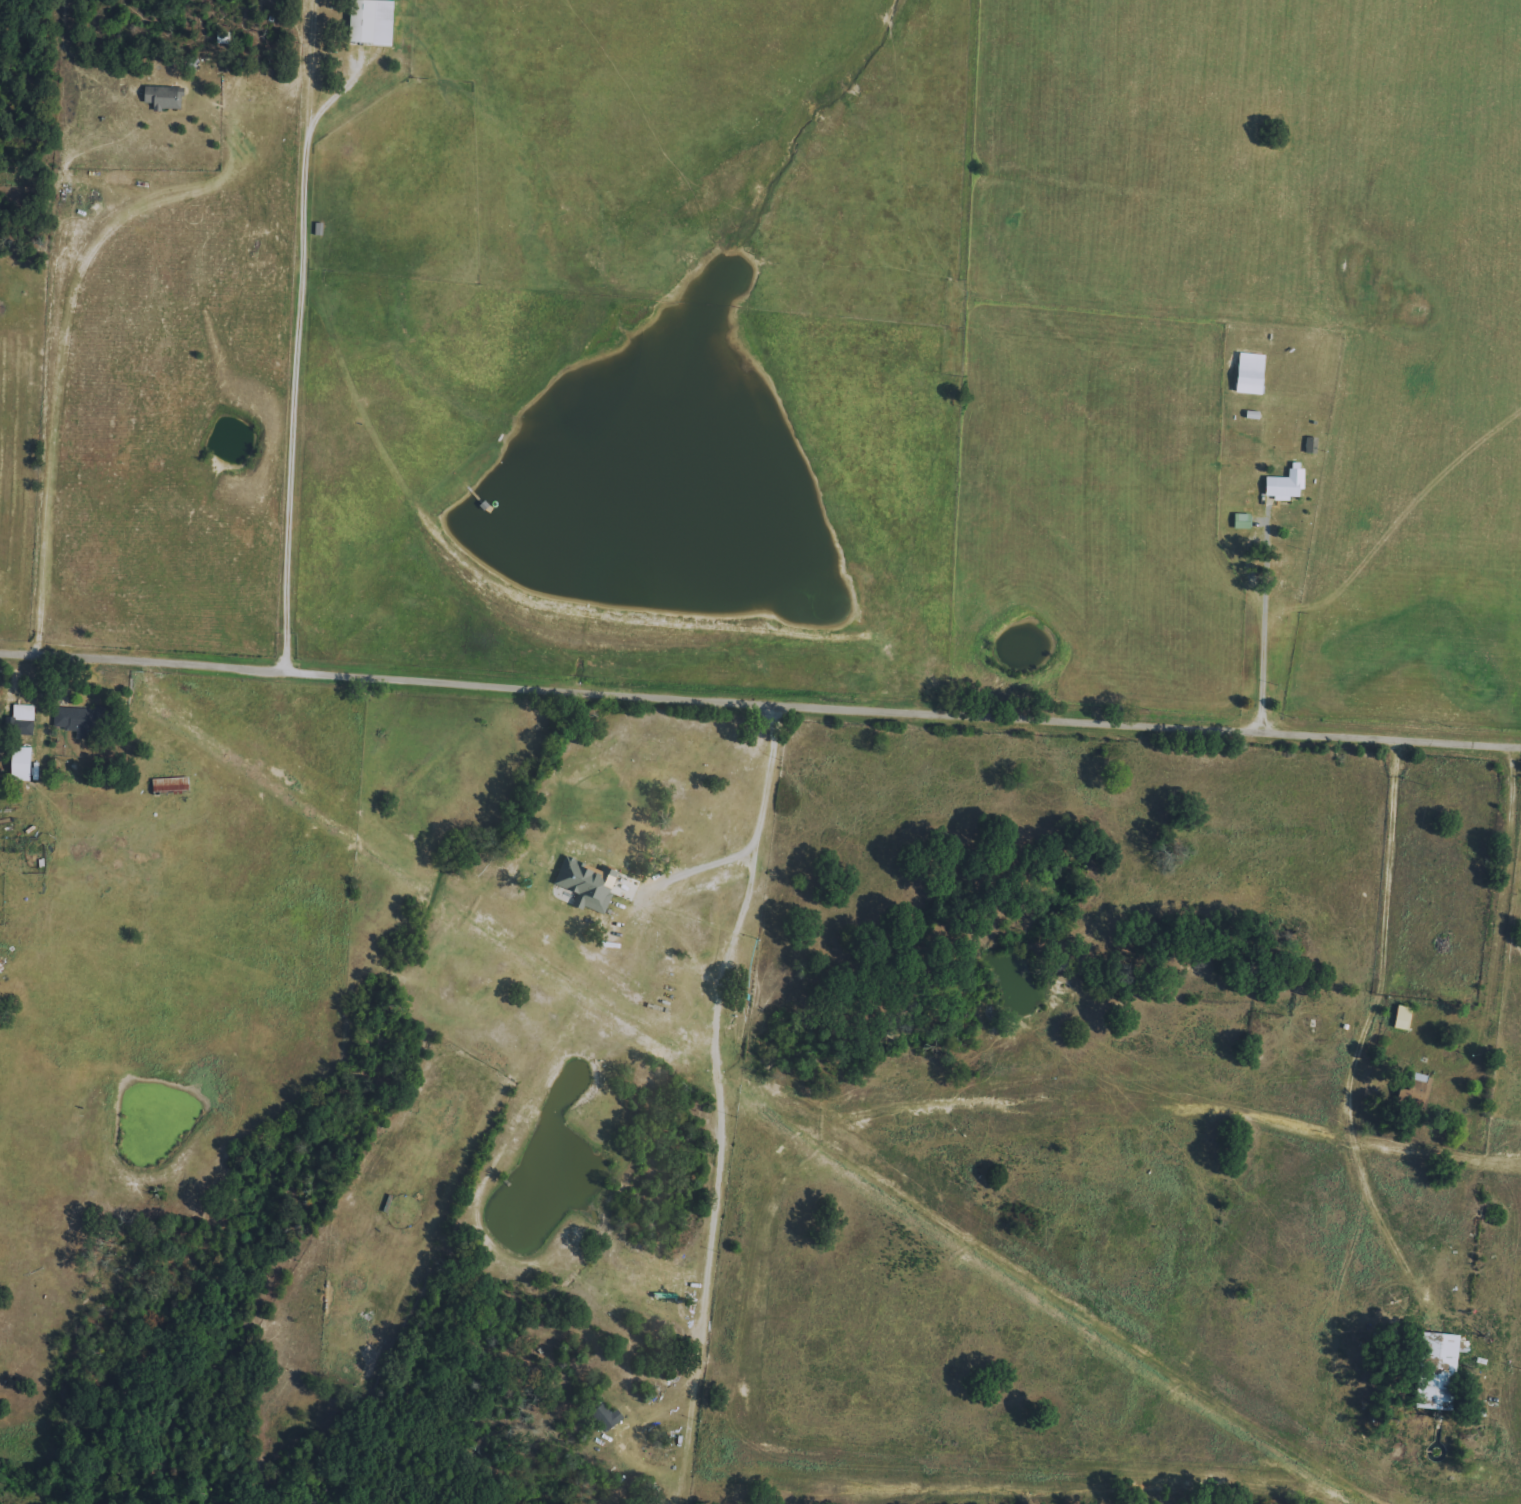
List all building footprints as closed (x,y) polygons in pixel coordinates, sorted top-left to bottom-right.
[(366,0),(351,0),(350,44),(393,45),(394,1),(366,0)] [(184,88),(145,87),(145,103),(154,103),(153,110),(183,110),(184,88)] [(1237,392),(1264,394),(1266,354),(1240,353),(1237,392)] [(1267,477),(1266,495),(1303,496),(1303,463),(1290,462),(1290,477),(1267,477)] [(1251,513),(1235,514),(1235,528),(1252,528),(1251,513)] [(76,739),(94,739),(95,708),(55,707),(54,729),(76,729),(76,739)] [(32,747),(13,747),(12,780),(31,780),(32,747)] [(152,779),(153,792),(189,791),(189,777),(152,779)] [(555,884),(578,893),(574,904),(605,915),(613,893),(611,892),(619,871),(603,865),(601,870),(565,856),(555,884)] [(1409,1030),(1413,1008),(1399,1005),(1395,1027),(1409,1030)] [(1417,1408),(1452,1411),(1460,1336),(1427,1333),(1425,1361),(1435,1362),(1434,1373),(1420,1372),(1417,1408)] [(617,1409),(612,1413),(603,1403),(590,1415),(607,1433),(624,1417),(617,1409)]
